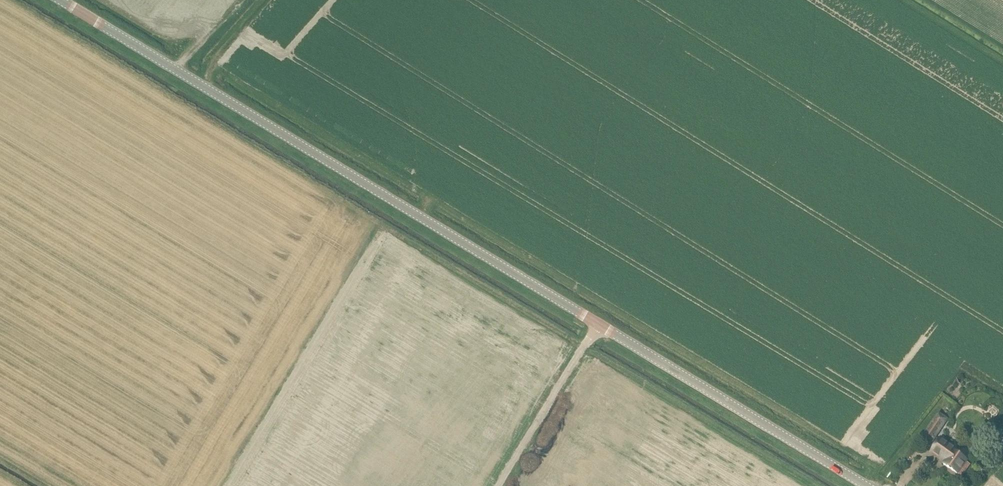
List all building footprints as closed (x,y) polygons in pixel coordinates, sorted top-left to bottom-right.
[(928,448),(947,420),(939,414),(919,443),(928,448)] [(953,450),(949,447),(939,440),(932,451),(946,461),(943,465),(957,474),(958,474),(962,476),(968,468),(964,465),(966,461),(953,451),(953,450)]
